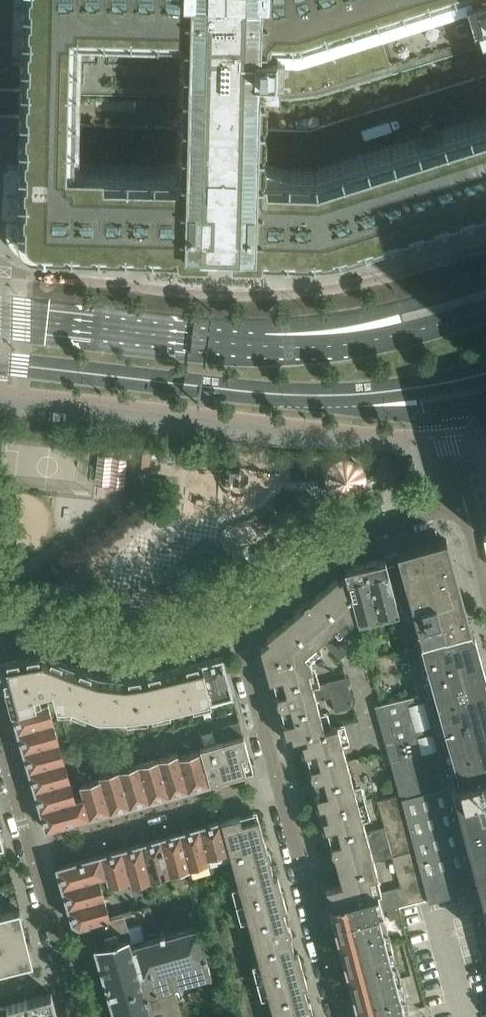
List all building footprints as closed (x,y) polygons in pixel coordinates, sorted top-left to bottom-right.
[(22,61),(21,87),(21,104),(20,120),(19,165),(18,175),(13,176),(12,211),(18,213),(18,230),(18,233),(19,236),(20,240),(22,242),(23,244),(25,245),(27,247),(30,248),(34,249),(37,250),(53,250),(54,255),(314,262),(341,258),(370,250),(485,213),(485,120),(315,173),(263,172),(264,128),(265,112),(265,94),(290,94),(317,91),(485,38),(485,0),(24,0),(22,61)] [(174,465),(174,456),(112,450),(111,458),(174,465)] [(329,461),(330,493),(368,492),(367,460),(329,461)] [(183,609),(203,594),(208,591),(210,594),(210,595),(210,596),(236,577),(228,565),(225,562),(229,559),(216,540),(212,543),(209,540),(188,555),(191,559),(177,569),(174,565),(159,575),(167,587),(171,584),(180,597),(176,600),(183,609)] [(472,630),(447,540),(386,556),(386,557),(384,557),(399,610),(407,639),(409,646),(472,630)] [(384,557),(365,562),(380,615),(399,610),(384,557)] [(345,567),(347,574),(358,615),(360,621),(380,615),(365,562),(345,567)] [(335,628),(348,617),(351,621),(357,615),(358,615),(347,574),(340,580),(338,577),(302,608),(303,609),(296,616),(294,614),(267,637),(269,640),(261,647),(266,664),(305,653),(318,643),(321,647),(326,643),(340,659),(352,649),(335,628)] [(36,610),(39,601),(25,596),(22,605),(36,610)] [(485,678),(472,630),(409,646),(369,656),(382,700),(376,702),(401,794),(402,798),(485,777),(485,681),(485,678)] [(317,700),(332,696),(336,711),(355,706),(347,677),(314,686),(309,669),(313,668),(311,660),(305,653),(266,664),(270,681),(274,680),(283,715),(285,722),(282,723),(286,741),(299,737),(326,730),(325,728),(317,700)] [(0,662),(0,665),(14,712),(36,706),(33,697),(53,691),(43,655),(0,662)] [(146,714),(141,676),(124,678),(99,675),(73,667),(43,655),(53,691),(58,707),(71,708),(98,717),(122,717),(146,714)] [(222,656),(199,662),(210,699),(232,693),(222,656)] [(144,676),(141,676),(146,714),(168,710),(190,705),(210,699),(199,662),(183,666),(144,676)] [(36,706),(14,712),(19,732),(52,722),(47,703),(36,706)] [(52,722),(19,732),(25,752),(58,743),(52,722)] [(200,747),(201,751),(211,783),(224,779),(224,777),(231,775),(231,777),(247,773),(242,756),(249,755),(244,735),(240,722),(221,727),(225,741),(200,747)] [(359,802),(348,761),(338,725),(325,728),(326,730),(299,737),(304,753),(307,752),(319,795),(315,796),(320,813),(359,802)] [(58,743),(25,752),(30,771),(63,762),(58,743)] [(199,751),(179,758),(188,789),(209,784),(199,751)] [(177,754),(158,759),(169,795),(188,789),(179,758),(177,754)] [(158,759),(138,766),(148,801),(169,795),(158,759)] [(63,762),(30,771),(36,792),(69,781),(63,762)] [(138,766),(118,772),(128,806),(148,801),(138,766)] [(98,778),(99,781),(108,812),(128,806),(118,772),(98,778)] [(402,798),(428,898),(429,902),(480,888),(485,909),(485,777),(402,798)] [(69,781),(36,792),(42,811),(75,801),(69,781)] [(80,786),(83,798),(89,817),(108,812),(99,781),(80,786)] [(378,801),(385,826),(393,856),(402,887),(380,893),(384,910),(428,898),(402,798),(401,794),(378,801)] [(89,817),(83,798),(75,801),(42,811),(47,829),(89,817)] [(393,856),(385,826),(367,831),(359,802),(320,813),(324,830),(328,829),(342,882),(326,887),(331,905),(375,893),(371,877),(379,875),(375,861),(393,856)] [(275,876),(268,850),(259,818),(243,823),(241,816),(221,821),(230,851),(243,902),(283,891),(278,875),(275,876)] [(221,821),(198,827),(207,858),(228,852),(230,851),(221,821)] [(198,827),(179,833),(189,867),(208,862),(207,858),(198,827)] [(179,833),(158,839),(168,873),(189,867),(179,833)] [(158,839),(139,844),(149,879),(168,873),(158,839)] [(139,844),(119,850),(128,881),(129,884),(149,879),(139,844)] [(119,850),(98,856),(105,876),(108,886),(128,881),(119,850)] [(98,856),(58,867),(63,887),(97,878),(105,876),(98,856)] [(97,878),(63,887),(69,907),(103,897),(97,878)] [(295,953),(291,936),(284,910),(287,909),(283,891),(243,902),(264,979),(304,969),(299,952),(295,953)] [(384,910),(380,893),(380,892),(375,893),(331,905),(336,923),(384,910)] [(103,897),(69,907),(73,922),(80,926),(87,924),(109,918),(103,897)] [(172,988),(213,976),(208,960),(198,925),(163,935),(163,932),(158,933),(159,936),(157,937),(148,907),(109,918),(87,924),(91,939),(95,938),(117,1016),(180,1016),(172,988)] [(34,962),(21,908),(0,913),(0,971),(34,962)] [(384,910),(336,923),(340,940),(389,927),(384,910)] [(473,915),(477,928),(478,928),(485,926),(485,912),(473,915)] [(398,960),(393,943),(389,927),(340,940),(349,973),(398,960)] [(406,993),(398,960),(349,973),(358,1006),(406,993)] [(312,1013),(305,987),(308,986),(304,969),(264,979),(275,1016),(313,1016),(312,1013)] [(28,1000),(32,1016),(59,1016),(52,993),(38,997),(28,1000)] [(406,993),(358,1006),(361,1016),(383,1016),(411,1010),(406,993)] [(0,1007),(0,1016),(32,1016),(28,1000),(19,1002),(0,1007)]
